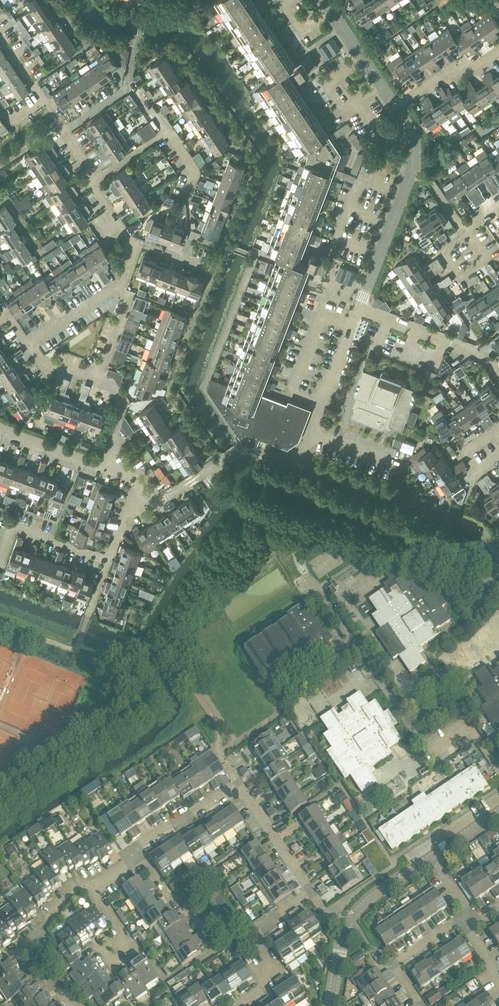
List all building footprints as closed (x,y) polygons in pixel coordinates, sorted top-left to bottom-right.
[(44,1),(44,0),(23,0),(30,10),(44,1)] [(266,250),(296,262),(307,267),(308,263),(316,266),(315,270),(316,270),(316,268),(321,270),(321,272),(326,274),(326,273),(325,273),(329,261),(330,262),(331,261),(311,254),(307,265),(296,261),(305,239),(314,243),(316,239),(321,241),(322,236),(308,231),(311,221),(321,225),(324,217),(315,213),(318,203),(333,209),(336,201),(322,195),(325,185),(340,191),(341,187),(336,185),(338,181),(328,177),(330,172),(353,181),(356,175),(337,168),(338,167),(344,169),(350,153),(350,152),(341,153),(341,152),(341,151),(349,150),(343,140),(337,144),(334,139),(352,127),(347,121),(326,135),(324,132),(333,126),(328,119),(319,124),(314,116),(322,110),(317,103),(309,108),(303,100),(311,94),(306,87),(298,92),(284,72),(293,66),(300,76),(318,64),(311,53),(294,64),(289,57),(297,52),(295,48),(286,54),(280,45),(289,39),(286,35),(284,32),(276,37),(270,29),(278,23),(273,16),(265,21),(259,13),(267,8),(262,0),(254,5),(250,0),(216,0),(213,2),(267,82),(257,89),(300,153),(299,153),(297,159),(301,161),(266,250)] [(354,1),(358,7),(353,10),(362,25),(372,18),(359,0),(353,0),(354,1)] [(372,18),(381,12),(372,0),(368,0),(366,1),(365,0),(359,0),(372,18)] [(385,0),(372,0),(381,12),(390,6),(385,0)] [(30,10),(24,14),(31,23),(36,20),(50,10),(44,1),(30,10)] [(42,29),(57,19),(50,10),(36,20),(42,29)] [(494,38),(498,35),(494,29),(498,26),(498,25),(490,12),(481,18),(494,38)] [(472,24),(481,38),(486,35),(490,41),(494,38),(481,18),(472,24)] [(49,38),(63,29),(57,19),(42,29),(46,35),(49,38)] [(469,20),(461,26),(477,50),(480,48),(476,42),(481,38),(472,24),(469,20)] [(461,26),(451,32),(454,36),(458,42),(463,51),(468,47),(472,53),(477,50),(461,26)] [(448,28),(439,34),(453,54),(457,51),(453,46),(458,42),(454,36),(451,32),(448,28)] [(55,48),(69,38),(67,35),(63,29),(49,38),(55,48)] [(430,40),(440,54),(445,51),(451,60),(455,58),(453,54),(439,34),(436,29),(427,35),(430,40)] [(69,38),(55,48),(62,58),(76,48),(69,38)] [(341,49),(333,38),(319,47),(326,58),(341,49)] [(440,54),(430,40),(421,46),(435,66),(437,70),(441,67),(435,58),(440,54)] [(413,52),(422,66),(427,63),(431,69),(435,66),(421,46),(413,52)] [(96,48),(92,51),(100,62),(107,72),(117,65),(107,51),(102,55),(97,48),(96,48)] [(130,50),(117,49),(118,53),(123,58),(122,61),(122,66),(127,67),(128,57),(130,50)] [(155,51),(145,57),(148,61),(157,55),(155,51)] [(403,58),(417,78),(421,76),(417,70),(422,66),(413,52),(403,58)] [(171,59),(167,54),(147,68),(154,78),(158,75),(158,74),(172,65),(169,60),(171,59)] [(417,78),(403,58),(400,54),(387,63),(395,75),(400,73),(404,79),(409,75),(413,81),(417,78)] [(8,59),(0,65),(0,75),(3,73),(8,82),(9,82),(19,75),(8,59)] [(90,68),(100,82),(110,76),(107,72),(100,62),(99,62),(90,68)] [(164,83),(180,73),(177,69),(175,70),(172,65),(158,74),(158,75),(164,83)] [(100,82),(90,68),(81,74),(90,89),(100,82)] [(498,92),(498,74),(494,77),(490,71),(486,74),(498,92)] [(180,73),(164,83),(170,93),(174,90),(184,83),(181,78),(183,77),(180,73)] [(71,81),(81,95),(90,89),(81,74),(71,81)] [(486,74),(482,76),(486,82),(481,86),(491,100),(498,95),(498,92),(486,74)] [(19,75),(9,82),(8,82),(0,87),(0,92),(3,96),(13,89),(19,97),(29,91),(19,75)] [(491,100),(481,86),(476,89),(469,78),(465,81),(468,86),(482,106),(491,100)] [(176,101),(196,88),(193,84),(191,85),(188,80),(185,82),(184,83),(174,90),(170,93),(176,101)] [(81,95),(71,81),(62,87),(71,102),(81,95)] [(482,106),(468,86),(466,83),(462,86),(468,94),(463,98),(467,104),(473,112),(482,106)] [(442,86),(438,89),(445,98),(440,102),(450,116),(453,121),(462,115),(459,110),(445,90),(442,86)] [(73,104),(71,102),(62,87),(52,94),(62,108),(67,104),(69,107),(71,105),(71,106),(73,104)] [(445,90),(459,110),(467,104),(463,98),(458,89),(453,93),(449,87),(445,90)] [(196,88),(176,101),(176,102),(182,110),(200,98),(197,94),(199,93),(196,88)] [(124,98),(131,109),(137,105),(130,94),(124,98)] [(429,96),(425,98),(441,122),(450,116),(440,102),(435,105),(429,96)] [(5,97),(1,100),(5,107),(9,104),(5,97)] [(200,98),(182,110),(188,119),(208,106),(205,102),(203,103),(200,98)] [(425,98),(420,101),(423,104),(427,110),(421,114),(425,120),(421,122),(427,131),(431,129),(441,122),(425,98)] [(138,105),(132,108),(135,112),(138,113),(142,111),(138,105)] [(188,119),(194,128),(198,126),(212,116),(209,112),(211,110),(208,106),(188,119)] [(90,136),(114,120),(107,111),(89,123),(92,128),(87,131),(87,134),(88,134),(90,136)] [(2,135),(9,130),(0,116),(0,132),(2,135)] [(204,135),(220,124),(217,120),(215,121),(212,116),(198,126),(204,135)] [(101,142),(120,129),(114,120),(90,136),(91,139),(91,140),(93,141),(98,137),(101,142)] [(157,133),(149,122),(142,128),(149,138),(157,133)] [(201,137),(207,145),(210,144),(224,134),(221,130),(223,128),(220,124),(204,135),(201,137)] [(468,125),(459,131),(462,135),(471,129),(468,125)] [(100,151),(102,154),(126,138),(120,129),(101,142),(104,145),(99,149),(99,151),(100,151)] [(358,148),(365,147),(355,131),(349,135),(358,148)] [(227,139),(224,134),(210,144),(216,153),(232,142),(229,138),(227,139)] [(469,144),(464,137),(459,141),(463,148),(469,144)] [(132,147),(126,138),(102,154),(103,156),(103,158),(105,158),(110,155),(114,160),(132,147)] [(31,167),(55,151),(53,148),(53,147),(51,146),(46,150),(43,145),(25,157),(31,167)] [(498,189),(498,178),(494,170),(497,168),(497,167),(490,157),(491,157),(485,148),(476,154),(478,159),(498,189)] [(37,175),(55,163),(52,159),(57,155),(58,153),(56,153),(55,151),(31,167),(37,175)] [(491,157),(490,157),(497,167),(497,168),(498,171),(498,151),(491,157)] [(358,174),(361,163),(366,152),(358,153),(351,171),(358,174)] [(206,162),(199,153),(193,157),(200,166),(206,162)] [(476,154),(467,160),(470,164),(480,179),(482,177),(493,193),(498,190),(498,189),(478,159),(476,154)] [(225,170),(243,177),(245,173),(243,172),(245,166),(241,165),(244,159),(238,157),(236,162),(229,160),(225,170)] [(458,166),(471,185),(480,179),(470,164),(467,160),(458,166)] [(47,182),(67,168),(65,166),(66,165),(63,164),(58,168),(55,163),(37,175),(43,184),(47,182)] [(471,185),(458,166),(449,173),(451,177),(452,177),(462,191),(465,189),(476,205),(481,202),(480,200),(480,199),(477,195),(470,186),(471,185)] [(114,190),(133,177),(127,167),(113,177),(116,181),(111,185),(111,187),(112,187),(114,190)] [(69,171),(67,168),(47,182),(43,184),(49,193),(67,181),(64,177),(69,173),(70,171),(69,171)] [(4,169),(0,172),(0,180),(2,183),(10,178),(4,169)] [(243,177),(225,170),(222,180),(237,186),(239,181),(241,182),(243,177)] [(126,195),(140,186),(133,177),(114,190),(115,192),(115,193),(117,194),(122,190),(126,195)] [(452,198),(462,191),(452,177),(451,177),(442,183),(452,198)] [(237,186),(222,180),(218,191),(235,198),(237,193),(235,192),(237,186)] [(63,184),(45,196),(51,205),(55,203),(75,189),(73,187),(74,185),(71,185),(66,188),(63,184)] [(8,195),(14,191),(10,185),(4,189),(8,195)] [(126,208),(146,195),(140,186),(126,195),(128,199),(123,203),(123,205),(124,205),(126,208)] [(61,211),(75,202),(72,197),(78,194),(78,192),(77,192),(75,189),(55,203),(61,211)] [(235,198),(218,191),(214,201),(230,207),(232,208),(234,203),(235,198)] [(18,200),(14,194),(10,197),(14,203),(18,200)] [(146,195),(126,208),(128,210),(127,211),(129,212),(135,208),(138,213),(152,204),(146,195)] [(27,196),(14,205),(20,213),(33,205),(27,196)] [(162,203),(170,206),(172,202),(175,199),(169,196),(162,203)] [(230,207),(214,201),(210,211),(228,218),(230,213),(232,208),(230,207)] [(75,202),(61,211),(61,212),(57,214),(63,224),(64,223),(87,207),(85,205),(86,203),(84,203),(78,206),(75,202)] [(5,228),(11,224),(12,224),(15,222),(5,206),(0,209),(0,220),(5,228)] [(89,210),(87,207),(64,223),(70,233),(75,230),(76,232),(86,225),(84,222),(87,220),(85,216),(90,212),(90,210),(89,210)] [(427,213),(437,228),(446,222),(436,207),(427,213)] [(206,221),(222,227),(224,222),(226,223),(228,218),(210,211),(206,221)] [(437,228),(427,213),(418,220),(424,229),(419,232),(418,236),(421,239),(419,241),(423,247),(426,244),(432,240),(428,234),(437,228)] [(157,240),(164,222),(151,217),(147,221),(145,227),(149,229),(148,234),(153,236),(152,238),(157,240)] [(222,227),(206,221),(202,231),(220,238),(222,233),(219,232),(222,227)] [(168,242),(174,226),(164,222),(157,240),(162,242),(163,240),(168,242)] [(6,238),(12,247),(22,240),(12,224),(11,224),(5,228),(0,232),(0,242),(6,238)] [(174,226),(168,242),(173,244),(172,246),(177,248),(181,240),(185,242),(188,234),(184,232),(185,230),(174,226)] [(43,235),(37,228),(32,231),(37,239),(43,235)] [(22,240),(12,247),(2,254),(1,254),(6,261),(17,254),(22,263),(33,256),(22,240)] [(88,247),(104,270),(106,269),(107,269),(108,267),(104,262),(109,258),(97,240),(88,247)] [(88,247),(78,253),(81,257),(91,271),(96,268),(99,272),(99,275),(105,283),(110,279),(104,270),(88,247)] [(419,263),(413,254),(395,266),(395,268),(398,273),(400,273),(403,271),(404,273),(419,263)] [(147,277),(153,261),(148,259),(149,257),(144,255),(137,273),(147,277)] [(72,263),(86,283),(88,281),(90,281),(90,279),(87,274),(91,271),(81,257),(72,263)] [(400,276),(406,285),(440,262),(438,258),(428,264),(427,263),(422,267),(419,263),(404,273),(400,276)] [(157,281),(164,263),(160,261),(159,263),(153,261),(147,277),(157,281)] [(7,262),(3,265),(8,272),(12,269),(7,262)] [(440,262),(406,285),(412,294),(416,291),(431,281),(429,277),(444,267),(440,262)] [(64,269),(73,283),(78,280),(81,285),(83,285),(83,284),(86,283),(72,263),(64,269)] [(168,285),(174,269),(168,267),(169,265),(164,263),(157,281),(158,281),(157,284),(167,288),(168,285)] [(274,263),(229,381),(258,392),(261,384),(271,388),(273,383),(263,380),(267,370),(277,374),(280,365),(270,362),(274,352),(284,356),(287,347),(277,344),(281,334),(291,337),(294,329),(284,325),(288,316),(298,319),(301,311),(291,307),(295,298),(305,301),(308,293),(298,289),(304,275),(274,263)] [(73,283),(64,269),(61,265),(52,271),(55,275),(68,295),(70,293),(72,293),(72,291),(69,286),(73,283)] [(352,285),(357,272),(341,266),(336,278),(352,285)] [(496,270),(493,266),(487,269),(495,281),(492,283),(493,286),(494,286),(498,293),(498,274),(496,270)] [(178,289),(185,270),(180,269),(179,271),(174,269),(168,285),(167,288),(177,292),(178,289)] [(188,292),(194,277),(195,274),(191,273),(185,270),(178,289),(188,292)] [(477,273),(473,275),(478,282),(482,287),(481,287),(484,292),(485,292),(490,288),(483,278),(481,279),(477,273)] [(194,277),(188,292),(198,296),(205,279),(200,276),(195,274),(194,277)] [(449,274),(433,285),(437,290),(442,287),(453,280),(449,274)] [(46,281),(46,282),(52,291),(55,296),(60,292),(63,297),(65,298),(65,297),(68,295),(55,275),(46,281)] [(43,277),(34,283),(34,284),(47,303),(49,301),(51,302),(51,299),(48,294),(52,291),(46,282),(46,281),(43,277)] [(34,283),(31,279),(22,285),(34,303),(39,300),(51,318),(55,314),(47,303),(34,284),(34,283)] [(431,281),(416,291),(412,294),(418,303),(423,301),(437,290),(433,285),(431,281)] [(442,287),(437,290),(423,301),(429,309),(446,298),(444,294),(450,289),(447,284),(442,287)] [(34,303),(22,285),(13,292),(16,296),(29,315),(32,313),(33,313),(33,311),(30,306),(34,303)] [(495,307),(498,304),(498,293),(494,286),(493,286),(490,288),(485,292),(495,307)] [(476,298),(486,313),(495,307),(485,292),(484,292),(476,298)] [(457,310),(458,310),(457,308),(454,305),(462,299),(460,295),(449,302),(446,298),(429,309),(438,323),(457,310)] [(458,310),(457,310),(458,311),(467,305),(477,319),(486,313),(476,298),(475,298),(473,295),(465,301),(463,299),(462,299),(454,305),(457,308),(458,310)] [(26,317),(29,315),(16,296),(7,302),(16,316),(21,312),(24,317),(26,318),(26,317)] [(147,300),(136,296),(132,307),(143,311),(147,300)] [(163,319),(185,328),(186,324),(184,323),(186,317),(167,309),(163,319)] [(426,318),(421,315),(414,320),(422,323),(426,318)] [(133,319),(128,317),(124,327),(136,332),(139,322),(133,319)] [(185,328),(163,319),(159,329),(178,337),(180,332),(183,333),(185,328)] [(124,327),(120,337),(132,342),(136,332),(124,327)] [(155,339),(177,348),(179,344),(176,343),(178,337),(159,329),(155,339)] [(132,342),(120,337),(116,347),(128,352),(132,342)] [(151,349),(171,357),(173,352),(175,353),(177,348),(155,339),(151,349)] [(128,352),(116,347),(113,358),(118,360),(124,362),(128,352)] [(5,354),(0,357),(0,370),(17,359),(24,354),(21,349),(7,357),(5,354)] [(171,357),(151,349),(147,360),(151,361),(165,367),(169,369),(171,364),(169,363),(171,357)] [(445,357),(437,378),(439,379),(453,369),(445,357)] [(0,370),(0,377),(3,381),(17,371),(14,367),(19,364),(20,361),(18,361),(17,359),(0,370)] [(143,369),(159,375),(161,370),(163,371),(165,367),(151,361),(147,360),(143,369)] [(109,368),(108,369),(107,374),(114,377),(119,384),(123,385),(124,380),(122,379),(124,374),(109,368)] [(159,375),(143,369),(139,379),(162,388),(166,378),(159,376),(159,375)] [(388,376),(388,375),(389,375),(389,374),(389,373),(388,373),(388,372),(387,371),(386,370),(385,370),(384,371),(383,371),(382,371),(382,372),(381,373),(380,376),(363,369),(354,392),(354,393),(354,394),(355,394),(355,395),(356,396),(357,396),(363,399),(361,405),(360,405),(359,405),(358,405),(357,406),(356,406),(356,407),(352,417),(380,428),(381,428),(382,428),(383,428),(383,427),(384,427),(384,426),(385,426),(387,421),(390,422),(389,422),(389,423),(389,424),(390,425),(391,426),(402,430),(418,390),(401,384),(402,381),(388,376)] [(9,390),(29,376),(27,374),(27,373),(25,372),(20,376),(17,371),(3,381),(9,390)] [(258,392),(212,374),(207,387),(242,441),(256,446),(259,438),(287,448),(298,441),(310,411),(303,409),(258,392)] [(9,390),(4,392),(10,402),(15,399),(29,389),(26,385),(31,382),(32,379),(31,379),(29,376),(9,390)] [(52,395),(46,411),(44,416),(54,419),(64,393),(65,393),(70,380),(63,377),(59,386),(61,391),(59,392),(57,398),(52,395)] [(162,388),(139,379),(135,390),(151,396),(153,391),(155,391),(157,387),(162,389),(162,388)] [(490,386),(489,383),(479,390),(482,394),(482,393),(492,408),(498,403),(498,399),(495,392),(498,390),(493,383),(490,386)] [(29,389),(15,399),(20,407),(17,409),(26,422),(35,409),(31,401),(41,395),(39,392),(39,391),(37,390),(32,394),(29,389)] [(66,418),(72,403),(67,401),(70,395),(69,393),(67,394),(65,393),(64,393),(54,419),(54,420),(64,424),(66,418)] [(72,403),(66,418),(76,422),(84,400),(85,400),(87,394),(84,393),(81,396),(82,398),(80,399),(77,405),(72,403)] [(473,399),(490,424),(494,421),(487,411),(492,408),(482,393),(482,394),(473,399)] [(490,424),(473,399),(464,406),(474,420),(478,417),(485,427),(490,424)] [(87,426),(92,410),(88,409),(90,403),(89,401),(88,401),(85,400),(84,400),(76,422),(87,426)] [(146,423),(160,413),(157,408),(159,407),(156,402),(140,413),(146,423)] [(464,406),(462,402),(453,408),(465,426),(474,420),(464,406)] [(92,410),(87,426),(97,430),(105,408),(102,407),(102,406),(100,406),(97,412),(92,410)] [(465,426),(453,408),(444,414),(453,428),(455,432),(465,426)] [(453,428),(444,414),(441,409),(431,416),(443,434),(440,436),(444,443),(450,439),(445,433),(453,428)] [(152,431),(168,421),(165,416),(163,418),(160,413),(146,423),(152,431)] [(152,431),(158,441),(160,440),(172,431),(169,426),(171,425),(168,421),(152,431)] [(172,431),(160,440),(166,449),(172,445),(188,434),(185,430),(182,431),(179,426),(172,431)] [(71,438),(62,434),(60,440),(69,444),(71,438)] [(173,457),(191,445),(188,439),(190,438),(188,434),(172,445),(174,447),(169,450),(169,452),(173,457)] [(93,444),(82,440),(79,447),(90,451),(93,444)] [(420,469),(424,466),(442,454),(435,444),(427,450),(424,446),(412,454),(415,458),(415,462),(420,469)] [(184,463),(200,452),(197,447),(194,449),(191,445),(173,457),(179,466),(184,462),(184,463)] [(200,452),(184,463),(190,472),(204,463),(200,458),(202,456),(200,452)] [(20,454),(19,457),(10,481),(20,484),(18,488),(20,489),(21,485),(20,484),(26,469),(21,467),(25,456),(20,454)] [(356,457),(347,454),(344,461),(353,465),(356,457)] [(424,466),(430,475),(448,463),(442,454),(424,466)] [(19,457),(14,455),(11,463),(6,461),(0,477),(0,478),(0,484),(8,487),(10,481),(19,457)] [(461,467),(464,465),(466,464),(462,459),(450,467),(448,463),(430,475),(429,476),(435,485),(440,481),(454,472),(461,467)] [(30,488),(28,495),(38,499),(41,492),(47,477),(41,475),(43,471),(46,463),(40,461),(38,469),(30,488)] [(30,488),(38,469),(35,468),(34,472),(26,469),(20,484),(21,485),(30,488)] [(166,475),(162,469),(157,472),(161,478),(166,475)] [(440,481),(446,491),(460,482),(454,472),(440,481)] [(487,473),(482,476),(485,479),(489,486),(494,483),(487,473)] [(42,493),(50,496),(51,496),(54,485),(55,485),(58,476),(53,475),(52,478),(47,477),(41,492),(42,493)] [(489,486),(489,487),(484,479),(485,479),(482,476),(477,480),(487,494),(483,497),(492,511),(498,506),(498,501),(489,486)] [(498,480),(494,483),(489,486),(498,501),(498,481),(498,480)] [(96,482),(91,496),(90,497),(92,497),(91,498),(95,499),(95,498),(111,504),(113,499),(117,501),(118,495),(110,492),(112,487),(96,482)] [(60,487),(55,485),(54,485),(51,496),(50,496),(49,501),(59,505),(67,485),(61,483),(60,487)] [(72,492),(69,499),(76,502),(78,495),(72,492)] [(186,501),(181,504),(190,518),(191,517),(200,511),(196,506),(193,501),(189,494),(184,497),(186,501)] [(205,500),(202,495),(193,501),(196,506),(205,500)] [(15,499),(13,505),(17,506),(23,508),(26,501),(16,497),(15,499)] [(95,499),(91,509),(111,516),(112,513),(113,510),(109,508),(111,504),(95,498),(95,499)] [(461,505),(451,502),(449,509),(453,511),(458,513),(461,505)] [(175,503),(170,506),(182,524),(190,518),(181,504),(177,507),(175,503)] [(182,524),(170,506),(167,508),(169,512),(163,516),(173,530),(176,535),(185,529),(182,524)] [(111,516),(91,509),(88,518),(84,517),(84,518),(87,519),(88,519),(103,524),(105,519),(109,521),(111,516)] [(173,530),(163,516),(159,519),(157,515),(152,518),(163,536),(173,530)] [(145,528),(155,542),(163,536),(152,518),(149,520),(152,524),(145,528)] [(87,519),(84,528),(84,529),(95,533),(95,534),(103,537),(105,531),(101,530),(103,524),(88,519),(87,519)] [(84,528),(79,527),(75,525),(69,541),(86,547),(88,543),(95,545),(97,540),(93,539),(95,534),(95,533),(84,529),(84,528)] [(158,546),(145,528),(141,531),(138,527),(134,531),(148,552),(158,546)] [(15,543),(6,568),(16,572),(18,566),(24,550),(19,548),(23,538),(17,536),(15,543)] [(28,570),(36,550),(37,546),(33,544),(30,552),(24,550),(18,566),(16,572),(26,575),(28,570)] [(122,552),(120,557),(136,563),(137,562),(140,552),(121,545),(119,550),(122,552)] [(36,550),(28,570),(38,573),(37,577),(38,577),(39,574),(45,558),(39,556),(41,552),(36,550)] [(56,558),(49,577),(59,581),(57,584),(59,585),(60,581),(59,581),(65,565),(60,564),(64,552),(59,550),(57,555),(56,558)] [(50,560),(45,558),(39,574),(49,577),(56,558),(57,555),(52,553),(50,560)] [(113,566),(133,573),(136,563),(139,565),(140,563),(137,562),(136,563),(120,557),(119,562),(115,561),(113,566)] [(437,592),(433,596),(424,583),(417,587),(408,573),(406,575),(397,562),(383,571),(390,581),(384,585),(386,589),(369,601),(378,614),(373,617),(381,630),(376,634),(393,660),(399,657),(410,674),(425,664),(419,655),(423,652),(421,648),(440,635),(437,631),(450,622),(442,609),(446,606),(437,592)] [(69,585),(76,565),(74,564),(72,568),(65,565),(59,581),(60,581),(69,585)] [(76,565),(69,585),(79,589),(83,578),(84,578),(86,573),(80,571),(81,567),(76,565)] [(133,573),(113,566),(112,569),(116,570),(113,577),(129,583),(129,582),(133,573)] [(79,589),(76,597),(77,597),(78,594),(88,598),(96,578),(91,576),(90,576),(89,580),(84,578),(83,578),(79,589)] [(106,586),(125,593),(129,584),(132,585),(132,584),(129,582),(129,583),(113,577),(111,582),(108,581),(106,586)] [(339,588),(334,581),(330,583),(333,587),(329,589),(334,596),(337,594),(335,590),(339,588)] [(125,593),(106,586),(105,589),(108,590),(106,598),(110,599),(122,603),(122,602),(125,593)] [(122,603),(110,599),(109,604),(105,602),(103,608),(101,613),(109,616),(111,611),(122,615),(126,606),(129,607),(130,605),(122,602),(122,603)] [(316,601),(311,604),(315,610),(320,607),(316,601)] [(245,650),(264,679),(266,682),(313,651),(315,653),(322,648),(325,652),(331,648),(329,644),(334,641),(329,633),(326,635),(306,605),(303,607),(302,605),(287,615),(286,613),(253,635),(257,642),(245,650)] [(354,668),(357,666),(353,659),(349,661),(351,665),(347,667),(352,674),(356,672),(354,668)] [(493,673),(489,667),(475,676),(484,689),(478,693),(487,705),(481,709),(498,735),(498,669),(493,673)] [(369,707),(360,694),(347,703),(351,709),(339,718),(335,711),(321,720),(330,733),(324,737),(333,750),(327,753),(345,780),(350,776),(362,793),(377,783),(368,771),(392,754),(389,750),(402,741),(393,729),(398,725),(389,712),(384,715),(375,702),(369,707)] [(446,705),(442,708),(447,714),(451,712),(446,705)] [(287,718),(281,722),(284,727),(290,723),(287,718)] [(261,762),(282,748),(271,732),(255,743),(259,749),(254,752),(261,762)] [(179,739),(174,742),(177,747),(182,744),(179,739)] [(309,746),(303,750),(309,759),(310,759),(315,755),(309,746)] [(261,762),(268,772),(285,761),(289,759),(282,748),(261,762)] [(201,761),(220,788),(224,785),(219,777),(225,773),(210,751),(208,753),(209,755),(201,761)] [(149,759),(144,762),(148,768),(153,765),(149,759)] [(189,765),(204,787),(210,783),(215,791),(220,788),(201,761),(193,766),(191,764),(189,765)] [(268,772),(264,775),(271,785),(287,774),(291,771),(290,769),(292,768),(287,761),(286,762),(285,761),(268,772)] [(181,774),(200,801),(204,799),(199,791),(204,787),(189,765),(188,766),(189,768),(181,774)] [(414,807),(379,831),(392,851),(488,786),(475,766),(427,799),(424,795),(412,803),(414,807)] [(323,767),(318,770),(324,778),(328,774),(323,767)] [(429,772),(427,769),(420,773),(422,777),(429,772)] [(200,801),(181,774),(173,779),(171,777),(169,779),(170,781),(181,797),(184,801),(190,797),(195,805),(200,801)] [(278,795),(293,784),(287,774),(271,785),(278,795)] [(158,783),(177,811),(181,808),(176,800),(181,797),(170,781),(166,784),(164,779),(158,783)] [(177,811),(158,783),(150,789),(148,787),(147,788),(162,810),(167,806),(173,814),(177,811)] [(284,805),(300,794),(293,784),(278,795),(284,805)] [(162,810),(147,788),(145,789),(146,791),(145,792),(144,789),(138,793),(140,796),(138,797),(157,825),(161,822),(156,814),(162,810)] [(343,792),(336,797),(341,804),(342,803),(347,800),(343,792)] [(300,794),(284,805),(291,815),(307,805),(300,794)] [(157,825),(138,797),(130,802),(129,800),(127,801),(142,824),(147,820),(153,827),(157,825)] [(347,800),(342,803),(349,813),(354,810),(347,800)] [(142,824),(127,801),(125,802),(126,804),(118,810),(137,838),(142,835),(136,827),(142,824)] [(223,815),(233,831),(244,823),(230,803),(225,806),(228,811),(223,815)] [(315,807),(299,818),(306,829),(322,818),(322,817),(327,814),(320,804),(315,807)] [(137,838),(118,810),(110,816),(109,813),(106,815),(106,814),(100,818),(107,828),(113,824),(121,837),(128,833),(133,841),(137,838)] [(355,810),(349,814),(352,819),(358,815),(355,810)] [(233,831),(223,815),(217,819),(214,814),(209,816),(223,837),(233,831)] [(223,837),(209,816),(205,819),(208,824),(203,828),(213,844),(223,837)] [(322,818),(306,829),(313,839),(329,828),(322,818)] [(213,844),(203,828),(197,832),(194,827),(189,830),(203,851),(213,844)] [(319,848),(335,838),(329,828),(313,839),(319,848)] [(31,829),(26,832),(26,834),(28,838),(30,839),(36,836),(31,829)] [(183,841),(191,854),(193,858),(203,851),(189,830),(185,833),(188,838),(183,841)] [(493,831),(488,834),(492,839),(496,836),(493,831)] [(99,833),(87,842),(86,842),(100,861),(99,861),(102,865),(110,860),(109,858),(113,854),(99,833)] [(191,854),(183,841),(181,837),(174,842),(171,837),(167,840),(181,861),(191,854)] [(91,866),(99,861),(100,861),(86,842),(87,842),(84,838),(72,846),(71,846),(84,866),(85,868),(90,864),(91,866)] [(326,858),(342,848),(335,838),(319,848),(326,858)] [(160,851),(171,867),(181,861),(167,840),(162,843),(166,847),(160,851)] [(75,871),(84,866),(71,846),(72,846),(70,842),(69,843),(57,850),(56,851),(68,870),(69,872),(74,869),(75,871)] [(246,866),(269,850),(266,846),(262,849),(258,842),(242,853),(248,862),(245,864),(246,866)] [(13,845),(5,851),(10,857),(17,852),(13,845)] [(60,875),(68,870),(56,851),(57,850),(55,847),(54,848),(53,847),(42,855),(39,851),(38,852),(46,864),(45,864),(54,877),(55,877),(59,874),(60,875)] [(222,857),(224,860),(235,853),(231,847),(227,850),(229,853),(222,857)] [(333,868),(333,869),(345,860),(345,861),(349,858),(342,848),(326,858),(333,868)] [(171,867),(160,851),(154,855),(151,850),(146,853),(155,867),(160,874),(164,879),(174,872),(171,867)] [(255,874),(271,863),(268,857),(272,855),(269,850),(246,866),(247,868),(250,865),(255,874)] [(498,893),(498,872),(492,861),(490,857),(487,858),(490,862),(482,868),(498,893)] [(333,869),(333,868),(329,871),(335,881),(351,870),(345,861),(345,860),(333,869)] [(275,868),(271,863),(255,874),(250,877),(257,887),(282,870),(279,866),(275,868)] [(61,886),(55,877),(54,877),(45,864),(34,872),(32,868),(30,869),(33,873),(32,873),(34,877),(35,876),(47,894),(47,893),(52,890),(53,892),(61,886)] [(282,870),(257,887),(264,896),(285,883),(281,877),(289,872),(286,867),(282,870)] [(482,868),(474,873),(473,871),(470,873),(485,894),(491,890),(497,899),(498,897),(498,893),(482,868)] [(351,870),(335,881),(343,892),(359,881),(351,870)] [(485,894),(470,873),(469,874),(470,876),(462,881),(481,909),(485,906),(480,898),(485,894)] [(23,891),(33,905),(35,903),(38,908),(47,902),(45,900),(50,897),(47,893),(47,894),(35,876),(34,877),(23,884),(26,889),(23,891)] [(130,899),(151,885),(148,881),(143,884),(139,878),(123,889),(130,899)] [(234,884),(230,878),(226,881),(230,887),(234,884)] [(174,883),(169,887),(173,893),(174,893),(179,890),(174,883)] [(285,883),(264,896),(271,906),(268,908),(271,912),(277,908),(274,905),(300,888),(296,883),(289,888),(285,883)] [(151,885),(130,899),(137,909),(152,898),(149,893),(154,890),(151,885)] [(423,895),(442,923),(447,919),(441,911),(447,908),(432,886),(430,887),(432,889),(423,895)] [(33,905),(23,891),(14,897),(12,894),(6,898),(11,905),(26,927),(31,923),(29,921),(37,915),(31,906),(33,905)] [(442,923),(423,895),(415,900),(414,898),(412,899),(427,921),(433,917),(438,925),(442,923)] [(248,905),(243,897),(238,901),(243,908),(248,905)] [(143,919),(164,905),(161,901),(156,904),(152,898),(137,909),(143,919)] [(403,908),(422,936),(427,933),(421,925),(427,921),(412,899),(410,900),(412,902),(403,908)] [(26,927),(11,905),(0,912),(0,918),(1,917),(13,935),(18,932),(19,934),(27,928),(26,927)] [(164,905),(143,919),(151,930),(158,925),(158,924),(166,919),(166,918),(162,913),(167,910),(164,905)] [(93,907),(80,916),(95,937),(94,937),(96,939),(104,934),(102,931),(107,928),(93,907)] [(392,913),(407,934),(412,931),(418,939),(422,936),(403,908),(395,913),(394,911),(392,913)] [(293,912),(312,940),(320,934),(321,936),(324,935),(309,913),(303,917),(297,909),(293,912)] [(90,940),(94,937),(95,937),(80,916),(78,912),(76,914),(79,917),(67,925),(70,929),(81,945),(83,948),(91,942),(90,940)] [(312,940),(293,912),(289,915),(294,923),(288,927),(293,935),(294,935),(303,949),(304,948),(305,947),(304,945),(312,940)] [(165,934),(186,920),(183,916),(178,920),(174,913),(166,918),(166,919),(158,924),(158,925),(165,934)] [(407,934),(392,913),(390,914),(392,916),(383,922),(402,949),(407,946),(401,938),(407,934)] [(13,935),(1,917),(0,918),(0,943),(2,946),(4,949),(12,944),(11,942),(16,939),(13,935)] [(165,934),(160,937),(167,947),(172,944),(188,933),(184,928),(189,925),(186,920),(165,934)] [(402,949),(383,922),(378,925),(380,929),(375,932),(386,948),(393,944),(398,952),(402,949)] [(495,929),(491,924),(486,927),(498,946),(498,926),(495,929)] [(70,929),(57,937),(63,946),(58,950),(63,957),(58,961),(58,971),(61,976),(72,968),(83,961),(80,955),(81,955),(77,948),(81,945),(70,929)] [(279,933),(297,961),(305,956),(307,958),(309,957),(304,948),(303,949),(294,935),(293,935),(288,938),(283,931),(279,933)] [(188,933),(172,944),(178,954),(199,940),(197,936),(192,939),(188,933)] [(297,961),(279,933),(274,936),(280,944),(273,948),(288,971),(291,969),(289,967),(297,961)] [(448,942),(463,965),(465,964),(462,961),(471,955),(461,939),(455,943),(452,939),(448,942)] [(178,954),(175,956),(183,967),(201,954),(197,948),(202,945),(199,940),(178,954)] [(463,965),(448,942),(443,945),(446,949),(441,953),(451,969),(459,963),(461,966),(463,965)] [(451,969),(441,953),(435,957),(432,953),(428,955),(443,978),(445,977),(443,974),(451,969)] [(443,978),(428,955),(424,958),(426,962),(421,966),(431,982),(440,976),(442,979),(443,978)] [(130,965),(133,971),(134,971),(146,988),(159,980),(144,958),(139,962),(138,960),(130,965)] [(100,974),(96,969),(99,968),(93,960),(92,960),(70,975),(78,987),(74,989),(75,991),(77,989),(100,974)] [(231,970),(245,991),(250,988),(247,983),(253,979),(240,960),(229,967),(231,969),(231,970)] [(20,976),(17,971),(19,970),(14,962),(0,971),(0,989),(20,976)] [(431,982),(421,966),(415,970),(412,966),(408,969),(418,985),(415,987),(419,994),(424,991),(422,988),(431,982)] [(354,978),(357,983),(355,984),(357,987),(359,985),(364,993),(364,994),(392,975),(389,970),(381,976),(377,970),(373,973),(370,967),(354,978)] [(221,976),(232,993),(238,989),(241,994),(245,991),(231,970),(221,976)] [(120,978),(124,984),(125,984),(133,997),(136,1001),(147,993),(149,996),(151,995),(146,988),(134,971),(133,971),(129,974),(128,972),(120,978)] [(467,972),(461,976),(464,982),(471,978),(467,972)] [(100,974),(77,989),(78,991),(82,989),(89,1000),(93,997),(109,986),(112,984),(107,976),(105,977),(102,973),(100,974)] [(368,1005),(391,990),(387,984),(395,979),(392,975),(364,994),(364,993),(361,996),(368,1005)] [(0,989),(0,992),(0,991),(8,1003),(12,1000),(31,987),(25,979),(23,981),(20,976),(0,989)] [(232,993),(221,976),(211,983),(226,1004),(230,1001),(227,997),(232,993)] [(297,1005),(299,1005),(306,1002),(307,1004),(310,1002),(295,980),(288,984),(283,976),(279,979),(297,1005)] [(199,985),(202,989),(201,990),(210,1002),(209,1002),(212,1005),(218,1002),(221,1005),(223,1005),(226,1004),(211,983),(208,979),(199,985)] [(279,979),(275,982),(280,990),(274,994),(279,1002),(280,1002),(282,1005),(297,1005),(279,979)] [(197,982),(187,990),(198,1005),(204,1005),(209,1002),(210,1002),(201,990),(202,989),(199,985),(197,982)] [(31,987),(12,1000),(16,1005),(30,1005),(41,998),(38,994),(40,992),(35,984),(31,987)] [(109,986),(93,997),(99,1005),(107,1005),(124,995),(128,1001),(133,997),(125,984),(124,984),(120,987),(119,986),(112,991),(109,986)] [(185,988),(175,995),(183,1005),(198,1005),(187,990),(185,988)] [(368,1005),(371,1005),(372,1005),(373,1005),(389,1005),(406,995),(402,990),(395,996),(391,990),(368,1005)] [(484,990),(473,997),(476,1001),(480,1005),(495,1005),(484,990)] [(437,992),(427,999),(431,1005),(442,998),(437,992)] [(50,1004),(52,1003),(47,995),(41,998),(30,1005),(52,1005),(50,1004)] [(389,1005),(401,1005),(400,1004),(408,999),(406,995),(389,1005)] [(268,1005),(282,1005),(280,1002),(279,1002),(274,1005),(268,998),(264,1001),(268,1005)]
